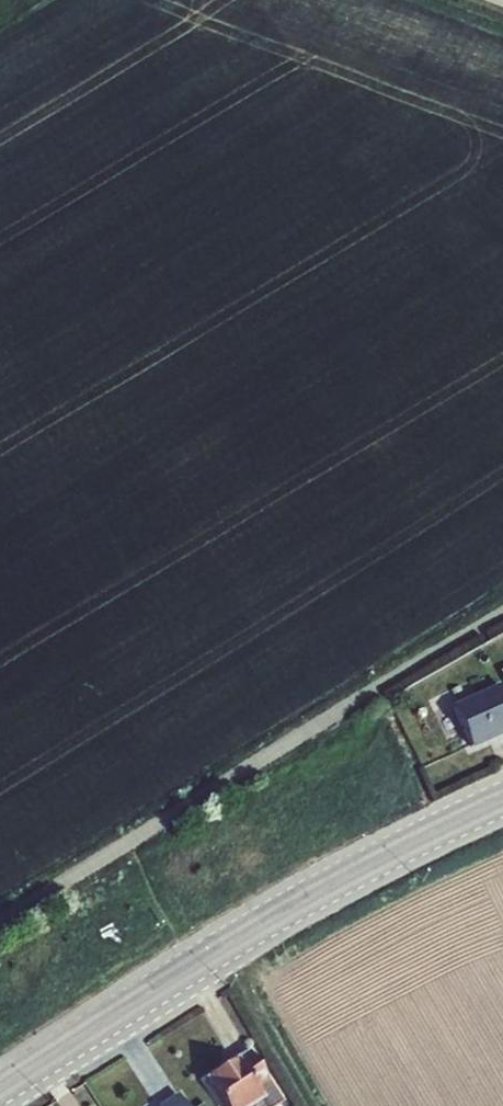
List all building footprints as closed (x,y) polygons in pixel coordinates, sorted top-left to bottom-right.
[(28,11),(38,5),(35,0),(22,0),(28,11)] [(472,749),(502,735),(502,690),(501,685),(453,706),(472,749)] [(282,1102),(250,1051),(238,1059),(237,1056),(206,1079),(224,1105),(275,1105),(282,1102)] [(180,1092),(158,1105),(188,1105),(180,1092)]
